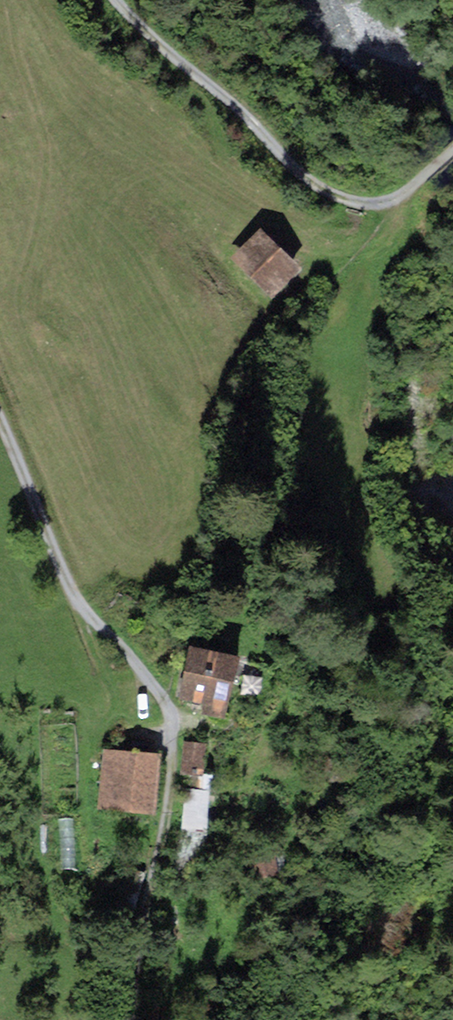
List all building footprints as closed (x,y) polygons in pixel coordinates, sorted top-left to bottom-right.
[(274,301),(305,270),(264,228),(233,259),(274,301)] [(239,658),(192,649),(181,698),(228,708),(239,658)] [(214,750),(190,746),(184,775),(208,780),(214,750)] [(158,759),(103,754),(98,812),(152,818),(158,759)] [(279,851),(240,859),(245,883),(284,874),(279,851)]
